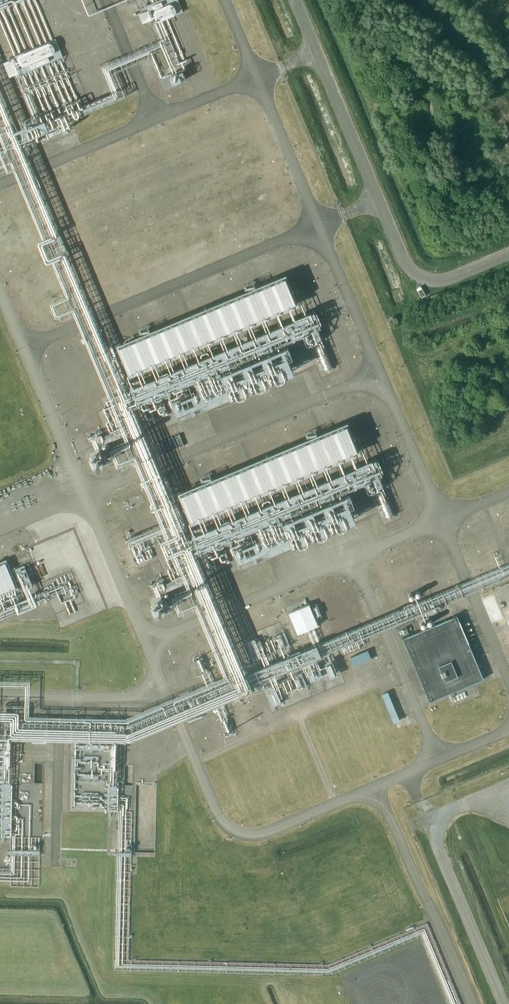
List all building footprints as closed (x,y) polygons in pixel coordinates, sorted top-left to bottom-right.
[(186,11),(182,0),(161,0),(154,3),(160,20),(186,11)] [(155,19),(151,9),(142,13),(145,23),(155,19)] [(55,38),(11,56),(19,75),(63,57),(55,38)] [(296,280),(123,342),(145,403),(175,392),(184,416),(307,372),(295,340),(310,335),(313,345),(330,339),(325,326),(328,324),(323,310),(318,311),(314,300),(305,303),(296,280)] [(418,299),(420,303),(429,298),(426,294),(418,299)] [(15,586),(5,561),(0,563),(0,592),(15,586)] [(176,609),(169,594),(157,600),(165,615),(176,609)] [(288,612),(297,633),(318,624),(309,603),(288,612)] [(403,638),(429,701),(483,679),(456,616),(403,638)] [(287,667),(280,672),(290,684),(295,683),(298,681),(300,683),(305,678),(309,683),(313,680),(313,685),(315,683),(316,693),(335,677),(336,684),(339,683),(339,681),(346,676),(333,659),(329,662),(326,659),(346,644),(350,649),(362,639),(358,634),(321,638),(320,639),(290,662),(290,666),(287,667)] [(367,649),(351,656),(355,666),(371,659),(367,649)] [(392,691),(385,693),(397,722),(403,720),(392,691)]
